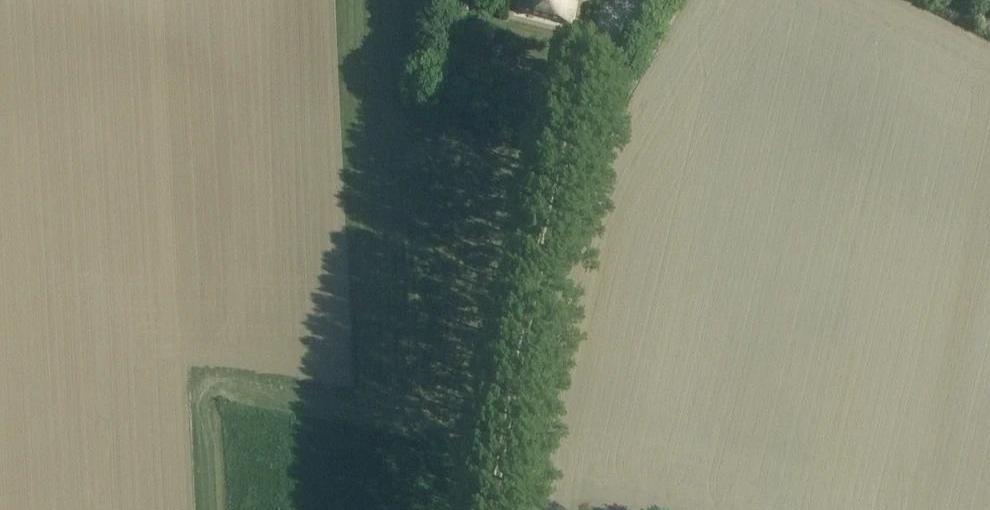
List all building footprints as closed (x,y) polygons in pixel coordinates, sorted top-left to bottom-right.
[(519,11),(570,24),(576,0),(521,0),(519,11)] [(635,42),(645,15),(608,2),(596,35),(619,43),(622,37),(635,42)]
